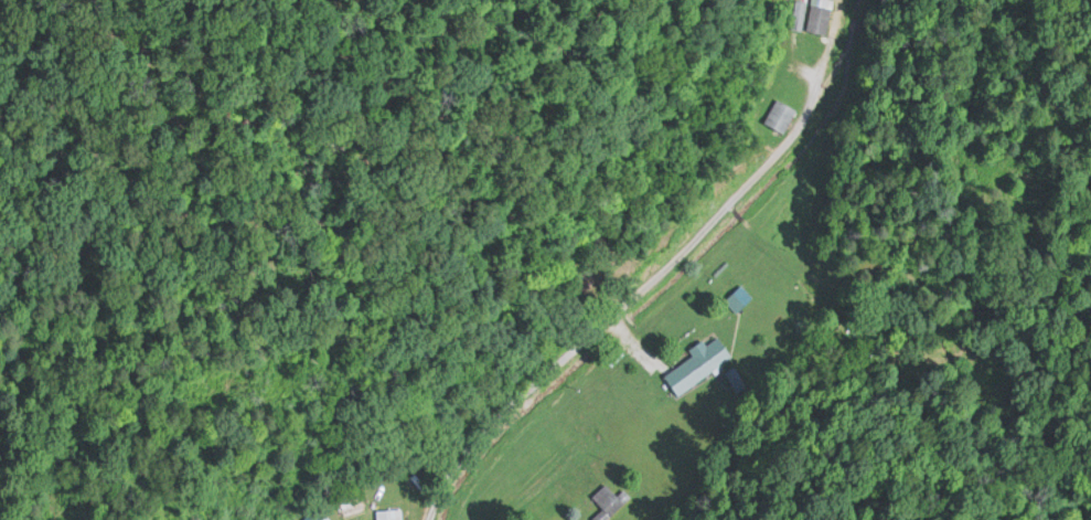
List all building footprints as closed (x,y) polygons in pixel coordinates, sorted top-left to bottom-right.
[(803,25),(803,0),(793,0),(793,25),(803,25)] [(805,28),(826,32),(832,0),(810,0),(805,28)] [(783,130),(795,106),(775,96),(763,120),(783,130)] [(736,309),(746,299),(736,288),(725,297),(736,309)] [(676,393),(731,358),(717,335),(706,342),(705,341),(661,368),(676,393)] [(332,519),(315,503),(298,519),(332,519)] [(394,506),(375,506),(375,519),(394,519),(394,506)]
